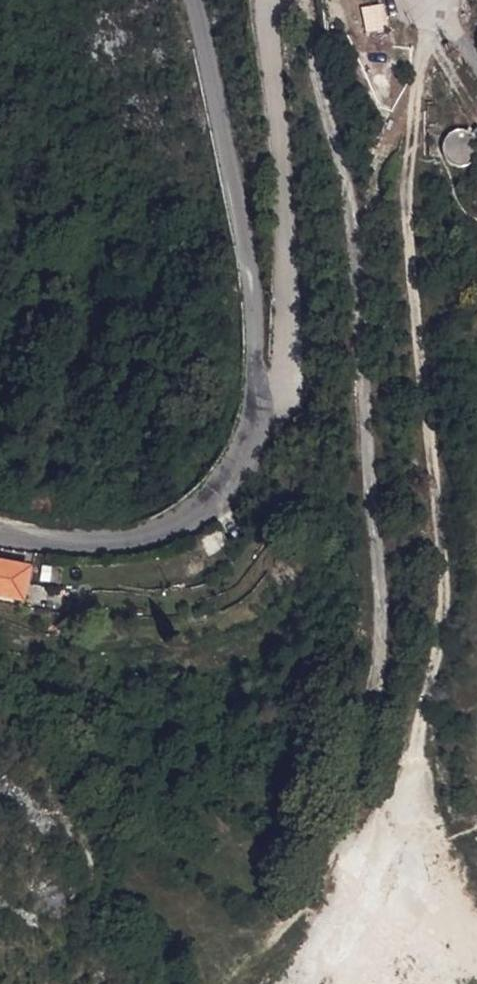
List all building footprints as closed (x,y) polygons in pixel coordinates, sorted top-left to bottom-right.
[(464,153),(465,152),(464,141),(462,138),(460,136),(457,135),(454,135),(451,136),(449,137),(446,139),(445,142),(444,144),(444,148),(445,151),(446,151),(448,154),(450,156),(453,157),(456,157),(459,156),(462,155),(464,153)] [(198,533),(209,552),(227,542),(215,524),(198,533)] [(26,600),(33,567),(0,560),(0,594),(26,600)]
